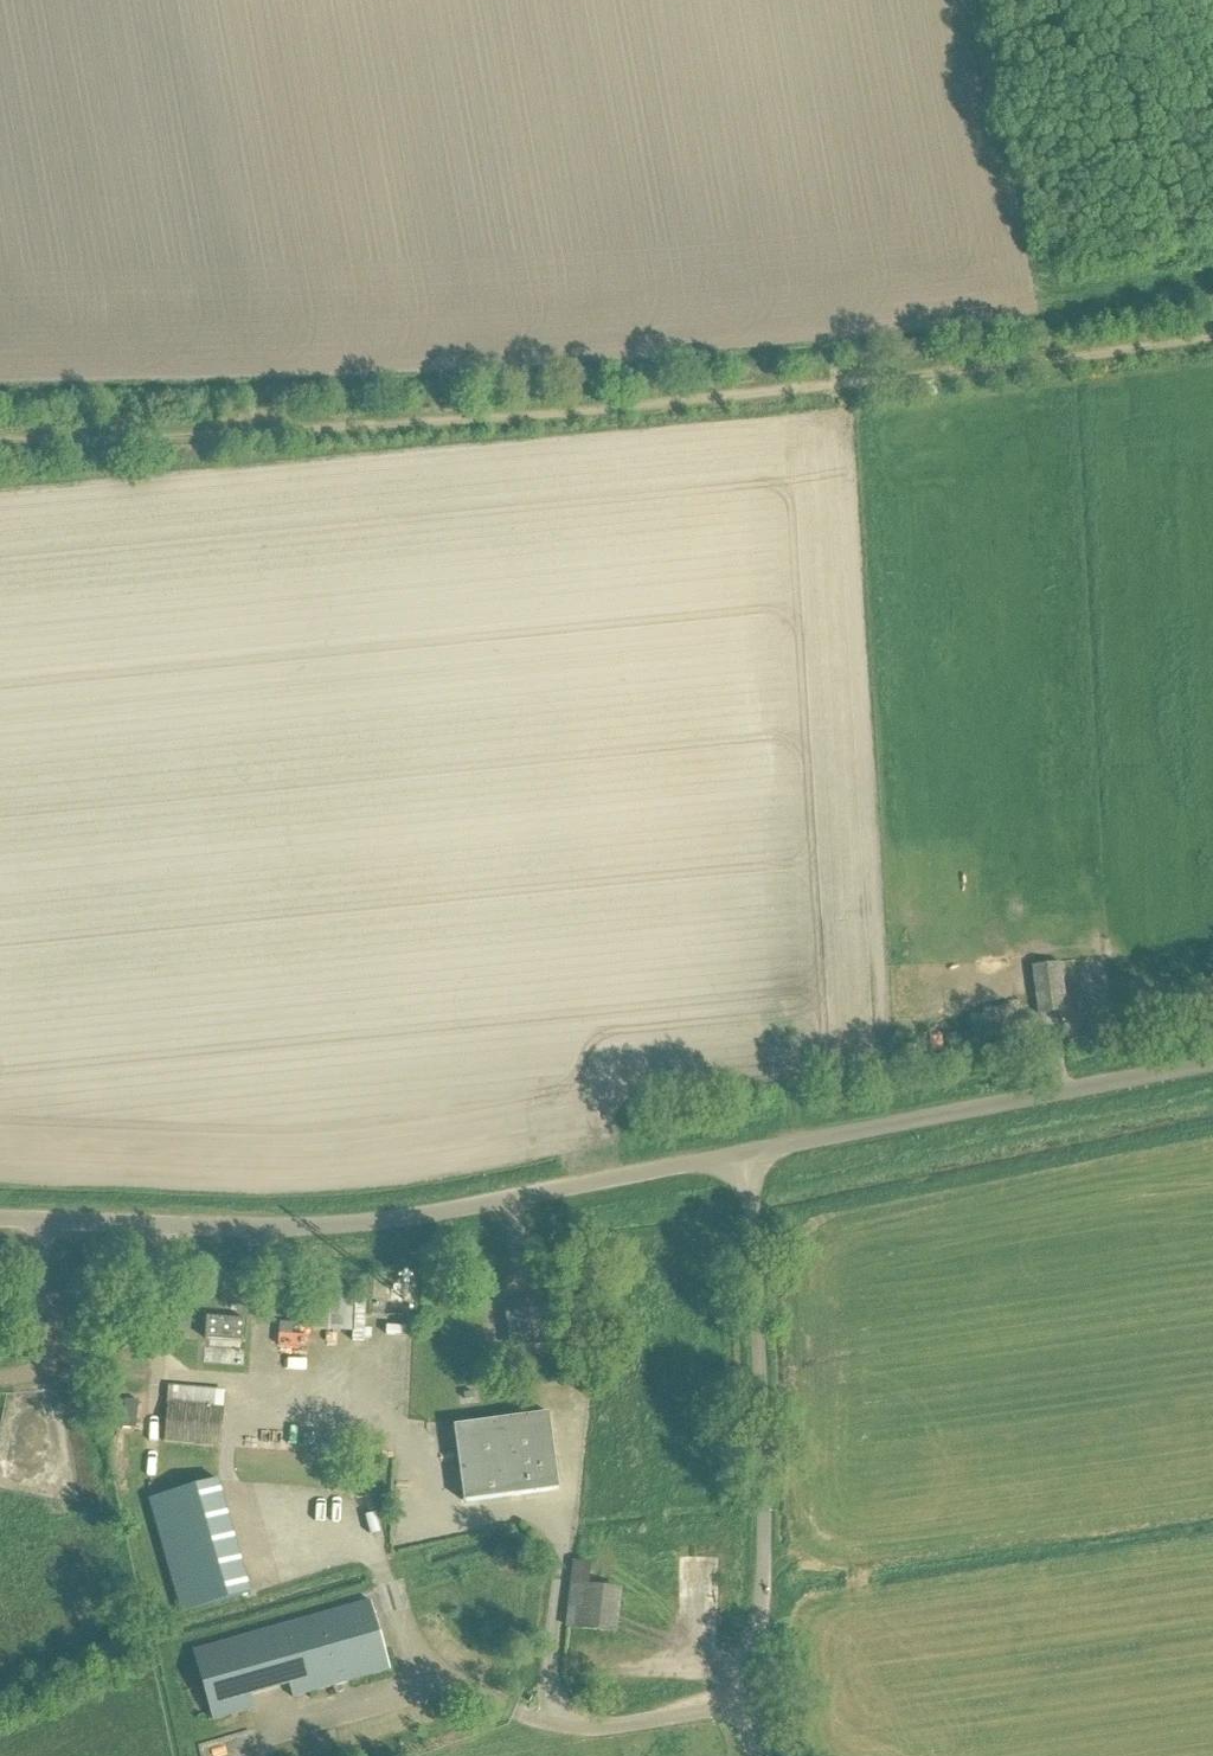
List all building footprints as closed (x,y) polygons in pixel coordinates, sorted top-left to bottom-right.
[(1059,964),(1035,968),(1042,1015),(1066,1011),(1059,964)] [(982,1015),(970,1016),(972,1035),(985,1034),(986,1037),(1002,1035),(1003,1039),(1016,1038),(1013,1007),(982,1011),(982,1015)] [(968,1030),(948,1033),(952,1053),(983,1047),(981,1034),(970,1036),(968,1030)] [(297,1332),(353,1334),(354,1300),(298,1297),(297,1332)] [(248,1347),(250,1326),(211,1323),(209,1344),(248,1347)] [(295,1339),(296,1329),(283,1328),(282,1338),(295,1339)] [(164,1444),(221,1449),(227,1393),(170,1387),(164,1444)] [(465,1507),(562,1492),(551,1416),(454,1430),(465,1507)] [(252,1595),(219,1481),(148,1502),(181,1615),(252,1595)] [(622,1592),(572,1586),(567,1630),(617,1636),(622,1592)] [(392,1674),(372,1605),(198,1656),(217,1723),(260,1711),(257,1698),(293,1688),(297,1701),(392,1674)]
